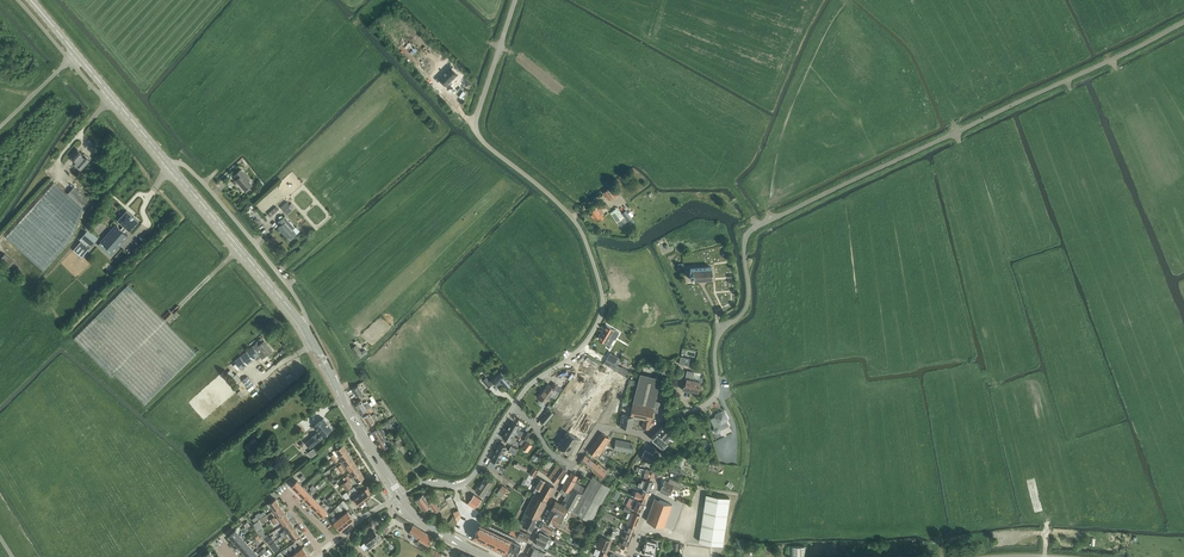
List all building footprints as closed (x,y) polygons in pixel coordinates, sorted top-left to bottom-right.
[(80,170),(90,159),(84,154),(83,155),(78,150),(71,157),(76,161),(75,163),(78,165),(77,166),(80,170)] [(245,190),(252,184),(249,181),(250,180),(241,169),(234,175),(237,179),(236,180),(245,190)] [(54,183),(6,237),(43,271),(71,239),(83,209),(54,183)] [(608,199),(613,196),(617,193),(612,186),(608,189),(603,193),(608,199)] [(82,207),(89,199),(74,187),(68,194),(82,207)] [(287,202),(281,207),(287,214),(293,209),(287,202)] [(595,220),(603,214),(597,205),(589,211),(595,220)] [(276,207),(268,214),(270,217),(279,210),(276,207)] [(617,208),(611,212),(618,222),(624,217),(617,208)] [(116,225),(98,245),(110,255),(113,251),(114,252),(128,235),(124,232),(127,228),(129,230),(130,230),(139,221),(127,210),(118,220),(121,223),(121,224),(124,226),(121,229),(116,225)] [(625,210),(622,213),(628,221),(631,219),(625,210)] [(283,218),(278,222),(280,225),(278,227),(287,238),(288,237),(290,239),(297,234),(300,230),(297,226),(295,227),(290,221),(289,222),(288,220),(285,216),(283,218)] [(88,229),(79,240),(87,246),(89,244),(92,247),(98,238),(88,229)] [(82,258),(90,249),(81,241),(73,250),(82,258)] [(10,266),(14,261),(5,253),(1,258),(10,266)] [(691,280),(713,279),(712,268),(690,269),(691,272),(690,272),(690,278),(691,278),(691,280)] [(196,353),(169,326),(162,318),(128,285),(74,339),(112,377),(115,374),(145,405),(196,353)] [(606,325),(599,339),(606,343),(610,345),(614,338),(615,339),(619,333),(616,331),(606,325)] [(257,343),(235,361),(242,369),(255,358),(257,359),(260,356),(262,359),(267,355),(272,350),(264,340),(259,345),(257,343)] [(359,358),(364,355),(356,344),(352,347),(359,358)] [(618,372),(624,376),(625,377),(629,371),(622,366),(621,367),(617,364),(607,358),(604,364),(613,370),(618,372)] [(651,363),(650,369),(662,372),(662,373),(667,374),(669,366),(664,364),(663,366),(651,363)] [(687,370),(682,390),(691,392),(691,391),(698,392),(700,382),(700,381),(693,380),(695,372),(687,370)] [(506,389),(512,385),(501,371),(491,378),(496,385),(500,381),(506,389)] [(618,372),(615,377),(621,381),(624,376),(618,372)] [(640,373),(633,404),(632,404),(631,411),(630,411),(630,412),(631,413),(630,416),(629,415),(629,416),(622,415),(620,426),(630,428),(631,428),(633,421),(637,422),(638,418),(643,419),(642,427),(649,429),(652,411),(658,413),(660,402),(656,401),(661,378),(640,373)] [(248,388),(254,384),(248,376),(242,381),(248,388)] [(488,388),(492,384),(486,377),(482,380),(488,388)] [(571,430),(569,433),(579,439),(584,443),(616,390),(601,380),(578,419),(575,417),(572,422),(575,424),(572,429),(571,428),(570,429),(571,430)] [(540,398),(540,399),(541,400),(542,400),(545,402),(555,390),(559,393),(562,389),(558,386),(560,383),(557,381),(555,383),(552,387),(548,384),(542,391),(538,396),(540,398)] [(352,389),(356,396),(362,392),(358,386),(352,389)] [(361,400),(355,404),(360,413),(365,410),(367,414),(370,411),(371,412),(374,411),(371,407),(371,406),(377,402),(374,397),(371,399),(372,401),(368,403),(367,400),(363,403),(361,400)] [(544,425),(554,414),(550,410),(541,422),(544,425)] [(715,417),(710,420),(714,428),(713,431),(714,433),(718,434),(720,433),(721,430),(729,426),(727,422),(728,419),(725,413),(722,411),(716,414),(715,417)] [(368,425),(378,420),(374,413),(370,415),(369,414),(363,417),(368,425)] [(323,437),(323,436),(332,429),(324,418),(314,426),(319,432),(317,434),(316,433),(311,437),(312,438),(306,442),(310,447),(323,437)] [(512,421),(507,429),(514,433),(517,435),(521,429),(518,427),(519,425),(512,421)] [(652,438),(662,447),(673,436),(670,433),(673,430),(666,424),(662,428),(652,438)] [(372,432),(378,441),(388,435),(387,433),(385,433),(383,429),(382,429),(382,428),(378,430),(378,429),(372,432)] [(519,436),(522,438),(526,441),(531,433),(527,431),(528,429),(526,428),(522,434),(520,433),(518,436),(519,436)] [(509,441),(514,433),(507,429),(502,438),(509,441)] [(557,446),(558,447),(570,454),(579,439),(569,433),(566,431),(557,446)] [(602,433),(589,451),(588,451),(597,457),(610,439),(602,433)] [(389,437),(388,435),(378,441),(383,450),(389,447),(388,445),(390,444),(390,442),(388,438),(389,437)] [(394,442),(399,448),(404,444),(400,438),(394,442)] [(528,451),(533,445),(527,440),(522,447),(528,451)] [(632,452),(633,443),(616,440),(614,449),(632,452)] [(499,443),(495,452),(502,455),(506,447),(499,443)] [(335,450),(353,476),(360,471),(342,445),(335,450)] [(520,450),(518,449),(517,449),(511,446),(508,450),(516,454),(520,450)] [(313,448),(307,452),(308,453),(312,458),(318,453),(313,448)] [(650,461),(653,455),(645,451),(642,456),(641,457),(642,458),(643,457),(650,461)] [(498,464),(502,455),(495,452),(491,460),(498,464)] [(605,480),(610,473),(597,463),(597,464),(588,458),(589,457),(586,454),(585,456),(585,455),(581,461),(592,470),(605,480)] [(670,475),(676,477),(677,473),(679,474),(680,469),(682,461),(672,459),(671,464),(669,464),(669,466),(668,471),(671,472),(670,475)] [(526,470),(528,468),(518,462),(517,464),(515,463),(514,465),(520,469),(521,467),(526,470)] [(548,477),(556,483),(566,470),(558,464),(548,477)] [(534,477),(538,471),(533,468),(529,474),(534,477)] [(638,473),(644,475),(643,477),(652,480),(654,472),(640,468),(638,473)] [(360,471),(353,476),(357,481),(364,477),(360,472),(360,471)] [(568,477),(559,492),(565,496),(561,503),(568,507),(576,512),(590,521),(602,500),(606,494),(610,487),(592,475),(585,488),(576,482),(579,477),(571,472),(568,478),(568,477)] [(352,482),(350,478),(345,482),(342,484),(346,490),(352,486),(350,483),(352,482)] [(483,496),(492,483),(485,478),(479,487),(478,486),(475,491),(483,496)] [(536,487),(535,487),(540,490),(545,481),(540,479),(538,478),(536,480),(539,482),(536,487)] [(660,492),(669,496),(672,488),(678,490),(681,483),(671,479),(670,483),(665,481),(660,492)] [(291,485),(297,492),(302,487),(296,480),(291,485)] [(641,488),(648,491),(652,482),(646,480),(645,481),(642,480),(641,483),(639,482),(637,487),(636,486),(635,489),(640,490),(641,488)] [(540,490),(535,487),(533,492),(547,500),(554,487),(545,481),(540,490)] [(502,485),(496,494),(501,497),(507,488),(502,485)] [(297,492),(303,498),(308,493),(302,487),(297,492)] [(359,494),(365,502),(370,497),(368,495),(370,493),(367,488),(359,494)] [(615,492),(612,497),(617,499),(619,494),(621,491),(616,489),(615,492)] [(633,491),(631,496),(639,499),(638,500),(644,502),(648,493),(642,490),(641,494),(633,491)] [(303,498),(309,504),(314,499),(308,493),(303,498)] [(360,506),(365,502),(359,494),(352,500),(355,504),(357,503),(360,506)] [(474,494),(470,501),(477,506),(482,499),(474,494)] [(522,526),(531,530),(547,501),(534,494),(524,512),(525,513),(520,522),(523,523),(522,526)] [(706,494),(699,541),(722,545),(730,498),(706,494)] [(435,511),(439,508),(433,501),(429,504),(422,495),(416,500),(423,510),(430,505),(435,511)] [(326,499),(323,502),(326,505),(332,499),(329,497),(327,500),(326,499)] [(629,499),(626,506),(624,510),(630,513),(632,508),(641,512),(644,505),(639,502),(629,498),(629,499)] [(663,527),(672,504),(655,498),(647,520),(663,527)] [(268,503),(273,510),(279,506),(275,499),(268,503)] [(309,504),(315,510),(320,505),(314,499),(309,504)] [(344,500),(341,503),(343,506),(346,510),(349,507),(347,505),(344,500)] [(556,500),(545,520),(557,527),(568,507),(561,503),(556,500)] [(326,511),(320,505),(315,510),(322,516),(326,511)] [(273,510),(278,517),(284,513),(279,506),(273,510)] [(455,517),(452,523),(455,525),(460,516),(458,510),(453,512),(455,517)] [(342,515),(349,523),(353,519),(347,511),(342,515)] [(631,512),(626,525),(635,528),(640,516),(631,512)] [(278,517),(283,524),(289,520),(284,513),(278,517)] [(338,518),(344,526),(349,523),(342,515),(338,518)] [(405,520),(397,515),(395,518),(403,523),(405,520)] [(339,530),(344,526),(338,518),(333,522),(339,530)] [(283,524),(287,531),(293,527),(289,520),(283,524)] [(242,529),(245,531),(251,526),(247,521),(243,525),(245,526),(242,529)] [(554,536),(556,531),(543,523),(540,529),(554,536)] [(432,536),(426,533),(413,525),(409,532),(413,535),(411,537),(414,539),(415,538),(416,539),(417,537),(419,539),(417,542),(416,541),(415,543),(418,545),(421,540),(427,544),(432,536)] [(479,525),(473,538),(504,553),(506,550),(516,555),(518,552),(519,549),(521,545),(520,545),(510,540),(511,540),(479,525)] [(626,525),(618,546),(627,549),(635,528),(626,525)] [(512,528),(510,533),(515,536),(526,541),(529,535),(518,529),(517,529),(517,528),(513,526),(512,528)] [(298,535),(293,527),(287,531),(292,539),(298,535)] [(229,536),(234,541),(240,536),(235,530),(229,536)] [(361,544),(361,545),(364,549),(368,546),(379,537),(373,530),(362,538),(365,541),(361,544)] [(537,537),(550,544),(552,540),(548,538),(549,537),(539,532),(537,537)] [(240,536),(234,541),(238,546),(245,541),(240,536)] [(546,548),(545,550),(547,551),(545,554),(552,556),(556,556),(557,556),(555,555),(557,552),(548,547),(550,544),(537,537),(534,542),(543,547),(544,546),(546,548)] [(597,545),(608,550),(611,542),(600,537),(597,545)] [(645,539),(643,546),(655,549),(657,540),(651,539),(651,541),(645,539)] [(245,541),(238,546),(243,552),(252,544),(250,541),(247,544),(245,541)] [(243,552),(248,556),(254,552),(250,546),(252,544),(243,552)] [(781,548),(781,545),(776,546),(776,545),(765,546),(752,546),(753,553),(765,552),(765,554),(776,553),(776,548),(781,548)] [(531,546),(527,553),(527,554),(532,556),(541,556),(543,552),(531,546)] [(655,549),(643,546),(641,552),(647,554),(647,556),(652,556),(653,556),(655,549)] [(790,556),(806,556),(806,546),(790,547),(790,556)] [(302,556),(305,556),(308,555),(302,547),(298,551),(302,556)] [(429,554),(434,556),(439,556),(441,554),(432,549),(429,554)] [(607,553),(596,549),(594,554),(598,556),(605,556),(607,553)]
